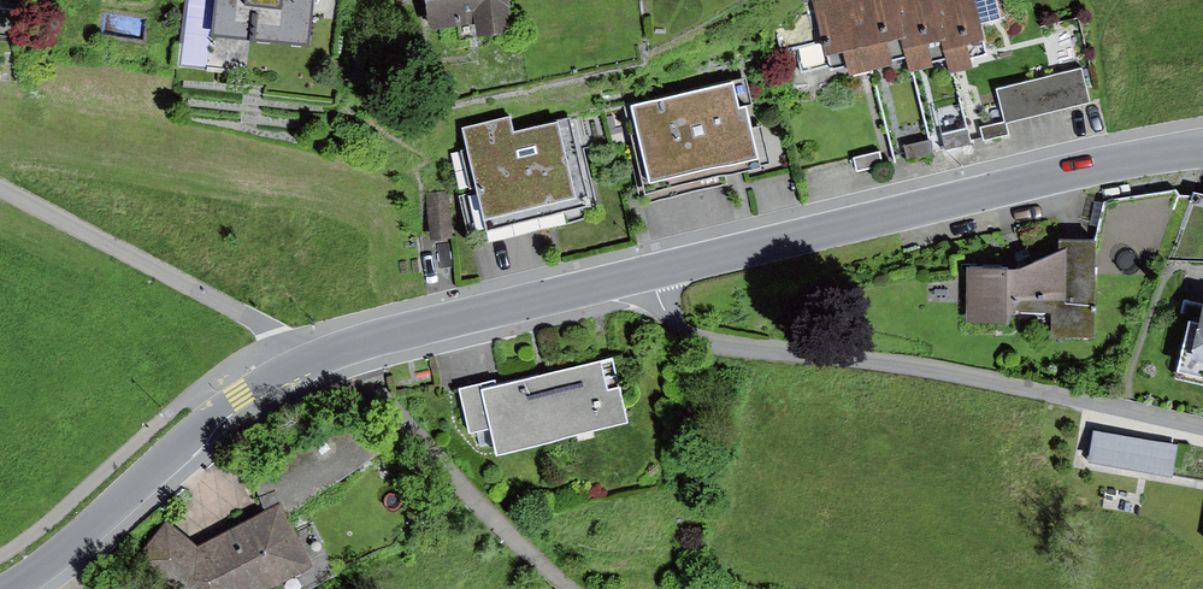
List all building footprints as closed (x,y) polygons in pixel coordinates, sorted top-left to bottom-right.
[(214,35),(308,44),(312,0),(217,0),(214,35)] [(428,30),(473,23),(475,38),(512,33),(508,0),(424,0),(428,30)] [(854,0),(815,0),(831,67),(847,63),(849,73),(870,68),(854,0)] [(870,68),(893,64),(891,56),(907,52),(895,0),(854,0),(870,68)] [(934,0),(895,0),(907,52),(911,67),(934,62),(932,57),(946,54),(934,0)] [(946,54),(949,68),(975,62),(973,55),(989,51),(982,21),(998,18),(994,0),(934,0),(946,54)] [(1089,72),(1002,93),(1011,127),(1098,108),(1089,72)] [(740,79),(627,107),(646,187),(760,158),(740,79)] [(1005,119),(981,125),(985,140),(1009,134),(1005,119)] [(504,121),(459,132),(482,223),(584,198),(566,123),(508,137),(504,121)] [(968,128),(942,134),(945,149),(971,143),(968,128)] [(931,139),(905,144),(907,158),(934,152),(931,139)] [(880,149),(853,155),(857,170),(883,164),(880,149)] [(453,195),(433,197),(437,244),(457,243),(453,195)] [(1067,236),(1067,243),(1065,300),(1095,303),(1096,237),(1067,236)] [(1021,264),(967,265),(967,318),(1008,319),(1013,309),(1051,311),(1050,335),(1093,335),(1095,303),(1065,300),(1067,243),(1021,264)] [(1200,319),(1189,317),(1178,366),(1202,371),(1202,306),(1200,319)] [(611,355),(462,391),(472,431),(491,426),(497,450),(627,420),(611,355)] [(1179,444),(1093,429),(1088,458),(1174,473),(1179,444)] [(164,520),(142,561),(186,588),(268,588),(317,565),(282,514),(278,508),(267,513),(200,544),(164,520)]
